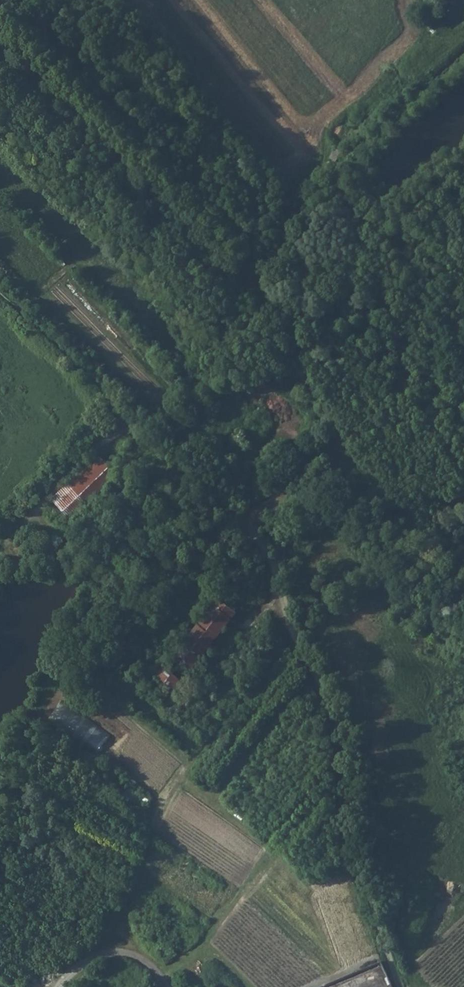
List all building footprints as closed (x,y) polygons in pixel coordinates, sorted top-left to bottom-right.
[(52,501),(74,523),(121,475),(98,453),(52,501)] [(240,612),(223,598),(185,645),(203,659),(240,612)] [(203,659),(185,645),(160,675),(178,689),(203,659)] [(108,735),(63,702),(51,718),(96,751),(108,735)]
